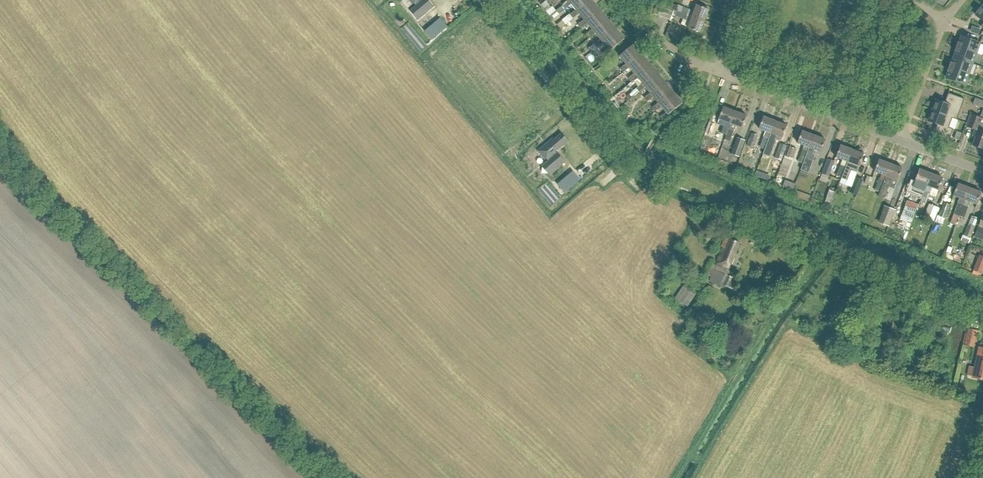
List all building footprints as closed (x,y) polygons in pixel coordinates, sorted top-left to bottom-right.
[(413,4),(415,3),(417,5),(410,11),(418,20),(434,7),(428,0),(410,0),(413,4)] [(570,4),(569,2),(571,0),(567,0),(562,4),(562,5),(565,8),(570,4)] [(574,18),(579,14),(577,12),(591,0),(571,0),(569,2),(570,4),(576,10),(570,14),(563,21),(566,25),(574,18)] [(587,24),(585,22),(600,9),(593,0),(591,0),(577,12),(579,14),(584,20),(578,25),(582,28),(587,24)] [(673,15),(690,22),(688,28),(700,32),(704,21),(676,10),(674,9),(675,9),(671,7),(672,6),(663,2),(662,4),(658,3),(653,14),(670,20),(673,15)] [(676,10),(704,21),(709,9),(697,5),(695,11),(678,5),(676,10)] [(975,15),(982,21),(982,6),(982,5),(975,15)] [(585,22),(587,24),(591,30),(586,34),(590,38),(595,34),(593,31),(608,19),(600,9),(585,22)] [(447,26),(441,18),(425,31),(432,39),(447,26)] [(593,31),(595,34),(600,40),(594,44),(597,47),(597,48),(603,43),(602,41),(616,29),(608,19),(593,31)] [(611,50),(625,39),(616,29),(602,41),(603,43),(608,49),(602,53),(605,57),(612,52),(611,50)] [(961,36),(957,47),(977,54),(981,43),(961,36)] [(594,43),(588,48),(592,52),(597,47),(594,44),(594,43)] [(624,73),(630,68),(628,66),(642,54),(634,44),(620,56),(626,64),(620,69),(624,73)] [(957,47),(953,57),(973,64),(977,54),(957,47)] [(628,66),(630,68),(634,74),(628,79),(631,82),(637,77),(636,75),(650,64),(642,54),(628,66)] [(953,57),(949,67),(969,74),(973,76),(977,65),(973,64),(953,57)] [(642,83),(627,96),(629,100),(635,95),(640,92),(646,87),(644,85),(658,73),(650,64),(636,75),(637,77),(642,83)] [(949,67),(946,77),(965,85),(969,74),(949,67)] [(647,102),(654,97),(652,95),(666,83),(658,73),(644,85),(646,87),(651,93),(644,98),(647,102)] [(656,112),(662,107),(660,105),(675,93),(666,83),(652,95),(654,97),(659,103),(653,108),(656,112)] [(660,105),(662,107),(667,113),(661,118),(664,121),(671,116),(669,114),(683,103),(675,93),(660,105)] [(936,100),(932,110),(952,118),(957,120),(964,99),(949,93),(944,103),(936,100)] [(973,104),(982,108),(982,101),(975,98),(973,104)] [(725,121),(719,138),(724,140),(735,111),(723,107),(719,119),(725,121)] [(932,110),(928,121),(937,124),(933,134),(950,140),(953,129),(949,128),(952,118),(932,110)] [(735,111),(724,140),(730,142),(736,125),(742,127),(747,115),(735,111)] [(967,126),(976,130),(973,135),(976,136),(973,145),(982,148),(982,131),(979,129),(982,118),(971,114),(967,126)] [(760,147),(765,149),(775,121),(763,117),(759,128),(765,131),(760,147)] [(775,121),(765,149),(763,154),(770,157),(777,139),(775,139),(776,135),(783,138),(787,126),(775,121)] [(712,135),(716,125),(710,123),(707,133),(712,135)] [(804,146),(800,156),(798,155),(796,161),(803,163),(814,135),(802,131),(798,143),(804,146)] [(957,131),(954,139),(960,141),(963,133),(957,131)] [(564,133),(538,156),(550,170),(576,148),(564,133)] [(752,133),(748,145),(754,147),(758,135),(752,133)] [(814,135),(803,163),(801,169),(809,172),(816,154),(813,153),(815,150),(821,152),(825,140),(814,135)] [(738,137),(732,154),(739,157),(745,140),(738,137)] [(781,143),(775,158),(781,160),(787,145),(781,143)] [(842,178),(852,150),(841,146),(836,158),(843,160),(837,176),(842,178)] [(790,147),(787,156),(793,158),(796,149),(790,147)] [(852,150),(842,178),(848,180),(851,170),(857,173),(860,166),(864,154),(852,150)] [(828,159),(822,173),(829,176),(834,161),(828,159)] [(879,160),(875,172),(882,174),(880,179),(880,178),(875,190),(876,190),(880,192),(890,164),(879,160)] [(878,197),(879,197),(884,199),(889,187),(892,178),(898,180),(902,168),(891,164),(890,164),(880,192),(878,197)] [(920,169),(911,192),(923,196),(931,174),(927,172),(928,170),(920,167),(920,169)] [(573,171),(558,185),(565,193),(580,180),(573,171)] [(916,213),(914,218),(919,220),(921,215),(922,215),(926,204),(932,188),(938,190),(943,178),(931,174),(923,196),(918,209),(916,213)] [(855,176),(849,192),(857,195),(863,179),(855,176)] [(785,180),(783,187),(793,191),(796,184),(785,180)] [(960,199),(954,214),(959,216),(970,189),(958,184),(953,196),(960,199)] [(830,189),(825,202),(832,204),(836,192),(830,189)] [(970,189),(959,216),(964,218),(970,203),(976,205),(981,193),(970,189)] [(891,190),(888,199),(896,202),(899,192),(891,190)] [(918,205),(907,200),(900,219),(911,223),(918,205)] [(945,203),(940,216),(945,218),(950,205),(945,203)] [(929,204),(924,218),(933,221),(939,207),(929,204)] [(885,206),(879,222),(889,226),(895,210),(885,206)] [(972,216),(964,235),(971,237),(978,218),(972,216)] [(975,238),(982,241),(982,228),(979,226),(975,238)] [(717,264),(717,265),(729,270),(740,243),(725,237),(721,246),(724,247),(716,264),(717,264)] [(974,270),(982,273),(982,270),(982,256),(980,254),(974,270)] [(734,278),(727,275),(715,270),(712,276),(709,281),(724,287),(725,286),(733,289),(736,283),(732,282),(734,278)] [(687,306),(693,298),(680,290),(675,298),(687,306)] [(891,341),(902,314),(889,309),(877,335),(891,341)] [(977,331),(968,328),(967,334),(964,344),(964,345),(974,347),(977,331)] [(813,329),(810,333),(818,338),(821,334),(813,329)] [(826,340),(831,343),(836,334),(831,331),(826,340)] [(982,379),(982,348),(979,347),(975,367),(969,366),(967,375),(973,376),(973,377),(982,379)]
